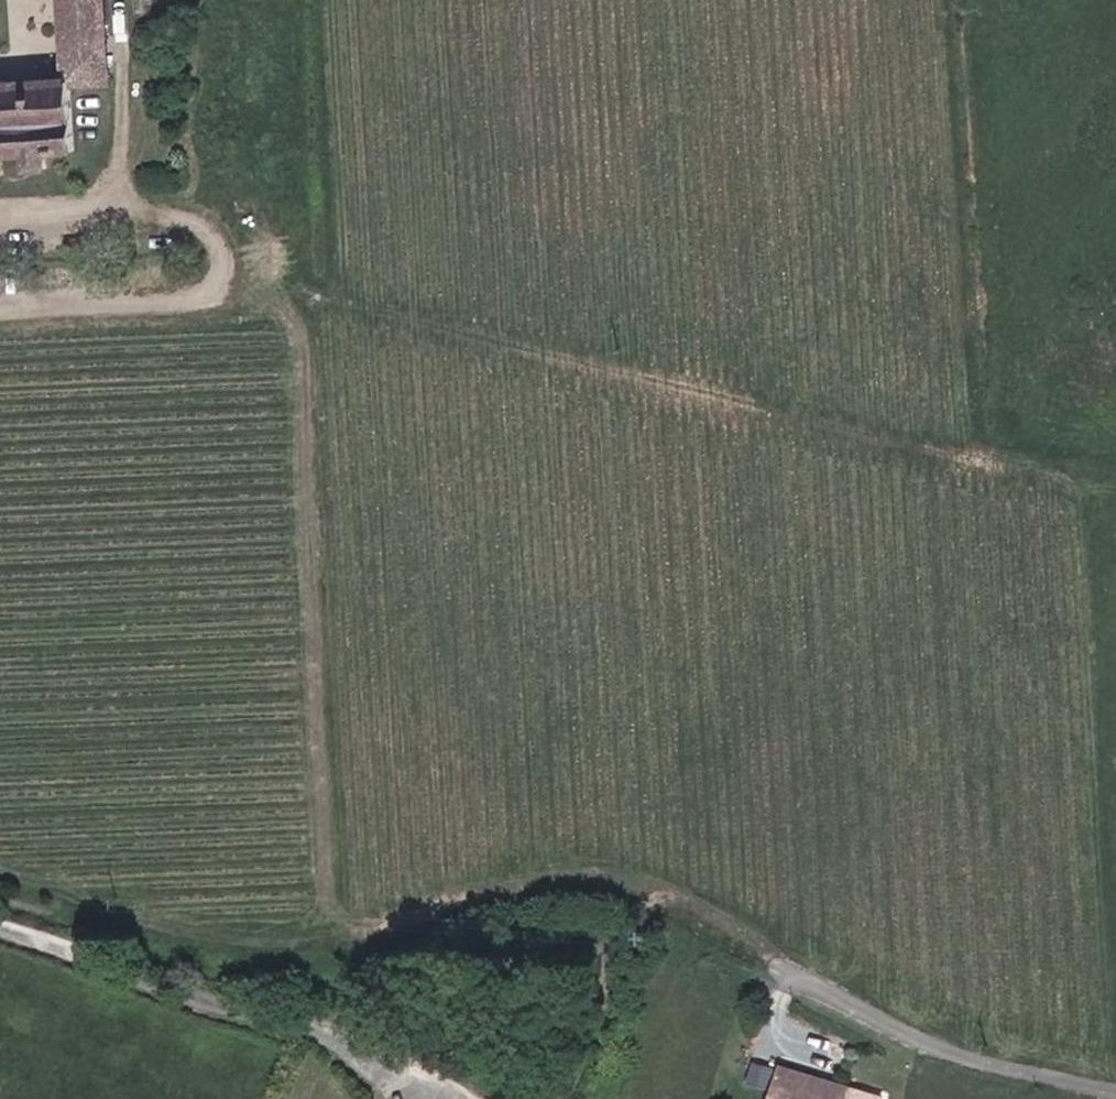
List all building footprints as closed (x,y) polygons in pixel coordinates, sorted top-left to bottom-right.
[(122,73),(119,0),(70,0),(73,76),(122,73)] [(19,175),(18,152),(30,151),(31,167),(47,166),(48,152),(76,150),(73,76),(0,81),(0,177),(19,175)] [(813,1056),(738,1031),(720,1085),(762,1098),(798,1098),(813,1056)]
